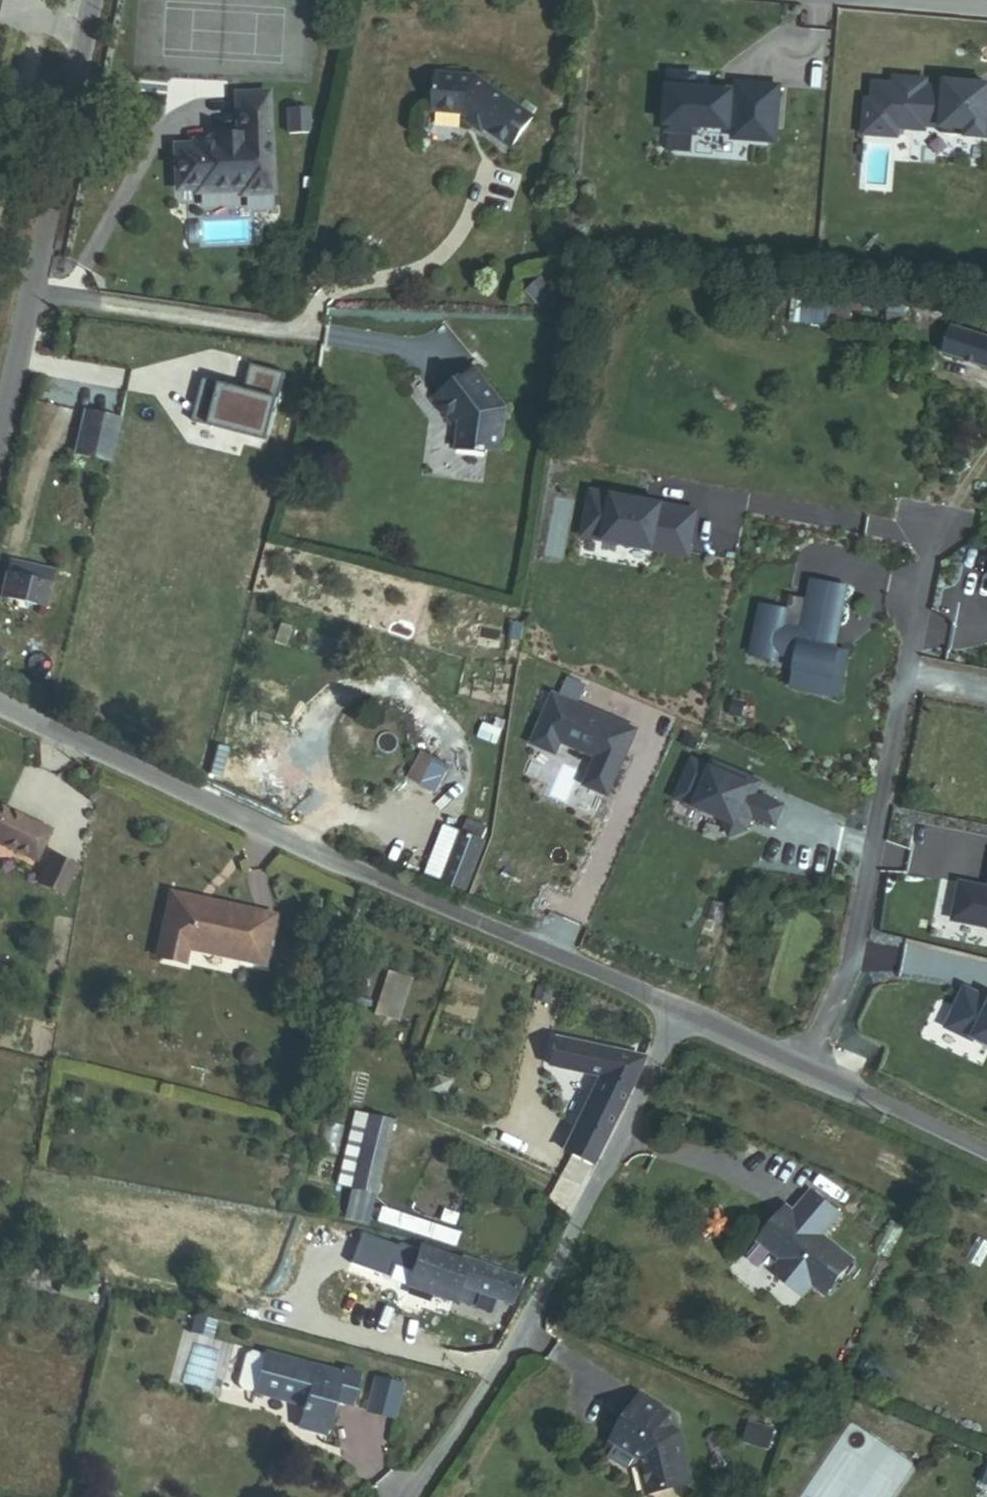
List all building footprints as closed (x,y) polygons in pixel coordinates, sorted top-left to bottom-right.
[(475,77),(437,73),(433,111),(463,114),(468,117),(465,121),(482,132),(485,129),(511,147),(532,116),(475,77)] [(705,78),(681,76),(676,132),(705,135),(706,127),(742,130),(741,140),(777,143),(779,122),(785,122),(788,90),(746,86),(745,96),(704,92),(705,78)] [(930,129),(946,130),(946,137),(986,141),(986,93),(976,92),(976,87),(950,84),(950,91),(930,89),(928,109),(931,110),(930,129)] [(269,97),(233,98),(235,131),(235,133),(221,134),(221,131),(207,132),(207,138),(191,139),(192,143),(173,144),(176,191),(195,190),(195,195),(239,193),(239,197),(274,196),(269,97)] [(850,327),(851,311),(852,301),(798,297),(796,323),(850,327)] [(851,311),(892,315),(893,307),(894,307),(892,303),(852,301),(851,311)] [(892,326),(907,327),(908,307),(894,307),(893,307),(892,315),(892,326)] [(955,330),(947,356),(986,370),(986,341),(955,330)] [(236,388),(204,380),(193,421),(268,441),(286,374),(252,365),(244,396),(235,393),(236,388)] [(506,408),(477,369),(462,380),(460,378),(433,398),(452,424),(460,418),(456,449),(486,453),(486,450),(500,452),(506,408)] [(126,423),(90,414),(80,457),(116,465),(126,423)] [(699,517),(596,497),(587,542),(656,555),(657,551),(692,557),(699,517)] [(692,557),(657,551),(656,555),(691,562),(692,557)] [(4,602),(47,611),(56,574),(12,565),(4,602)] [(765,613),(755,661),(778,666),(782,648),(802,652),(799,670),(794,694),(818,699),(822,681),(843,685),(849,659),(837,657),(822,654),(828,624),(843,627),(849,595),(814,588),(809,616),(805,638),(785,634),(788,618),(765,613)] [(809,616),(789,612),(788,618),(785,634),(805,638),(809,616)] [(843,627),(828,624),(822,654),(837,657),(843,627)] [(799,670),(802,652),(782,648),(778,666),(799,670)] [(840,703),(843,685),(822,681),(818,699),(840,703)] [(639,735),(556,700),(536,748),(558,758),(563,746),(601,762),(589,790),(611,800),(630,756),(628,755),(631,748),(633,748),(639,735)] [(693,763),(680,795),(699,803),(696,809),(724,821),(732,839),(749,832),(755,818),(777,828),(784,809),(756,797),(751,795),(756,781),(714,764),(712,770),(693,763)] [(762,784),(756,781),(751,795),(756,797),(762,784)] [(680,795),(677,802),(696,809),(699,803),(680,795)] [(53,830),(0,806),(0,842),(39,861),(53,830)] [(473,826),(455,818),(434,867),(452,875),(447,887),(468,895),(488,846),(483,844),(488,832),(473,826)] [(79,868),(53,856),(40,885),(66,897),(79,868)] [(955,880),(949,919),(986,925),(986,885),(955,880)] [(275,915),(170,892),(156,957),(185,964),(188,949),(264,966),(275,915)] [(415,978),(392,971),(379,1010),(402,1017),(415,978)] [(963,984),(944,1025),(986,1045),(986,995),(963,984)] [(593,1165),(637,1082),(636,1082),(646,1054),(552,1034),(545,1066),(596,1076),(561,1150),(593,1165)] [(343,1188),(356,1192),(366,1154),(373,1122),(360,1119),(343,1188)] [(389,1160),(397,1128),(373,1122),(366,1154),(389,1160)] [(356,1192),(380,1197),(389,1160),(366,1154),(356,1192)] [(551,1193),(562,1198),(568,1186),(558,1180),(551,1193)] [(541,1204),(560,1215),(567,1201),(562,1198),(551,1193),(548,1191),(541,1204)] [(825,1294),(852,1260),(822,1235),(839,1214),(811,1191),(794,1213),(787,1221),(779,1214),(758,1241),(781,1259),(778,1263),(779,1276),(803,1295),(812,1284),(825,1294)] [(349,1220),(373,1226),(380,1197),(356,1192),(349,1220)] [(787,1221),(794,1213),(786,1206),(779,1214),(787,1221)] [(354,1254),(379,1260),(383,1242),(359,1236),(354,1254)] [(512,1302),(520,1279),(468,1260),(467,1264),(424,1248),(410,1286),(454,1302),(461,1283),(512,1302)] [(218,1339),(222,1321),(199,1315),(195,1333),(218,1339)] [(365,1372),(345,1367),(342,1375),(257,1351),(250,1354),(242,1384),(245,1390),(258,1394),(307,1407),(302,1427),(330,1435),(339,1403),(356,1408),(365,1372)] [(407,1385),(380,1377),(371,1412),(398,1419),(407,1385)] [(667,1417),(669,1414),(641,1395),(611,1443),(640,1461),(647,1493),(692,1483),(681,1432),(671,1426),(667,1417)] [(768,1448),(773,1430),(750,1423),(745,1441),(768,1448)]
